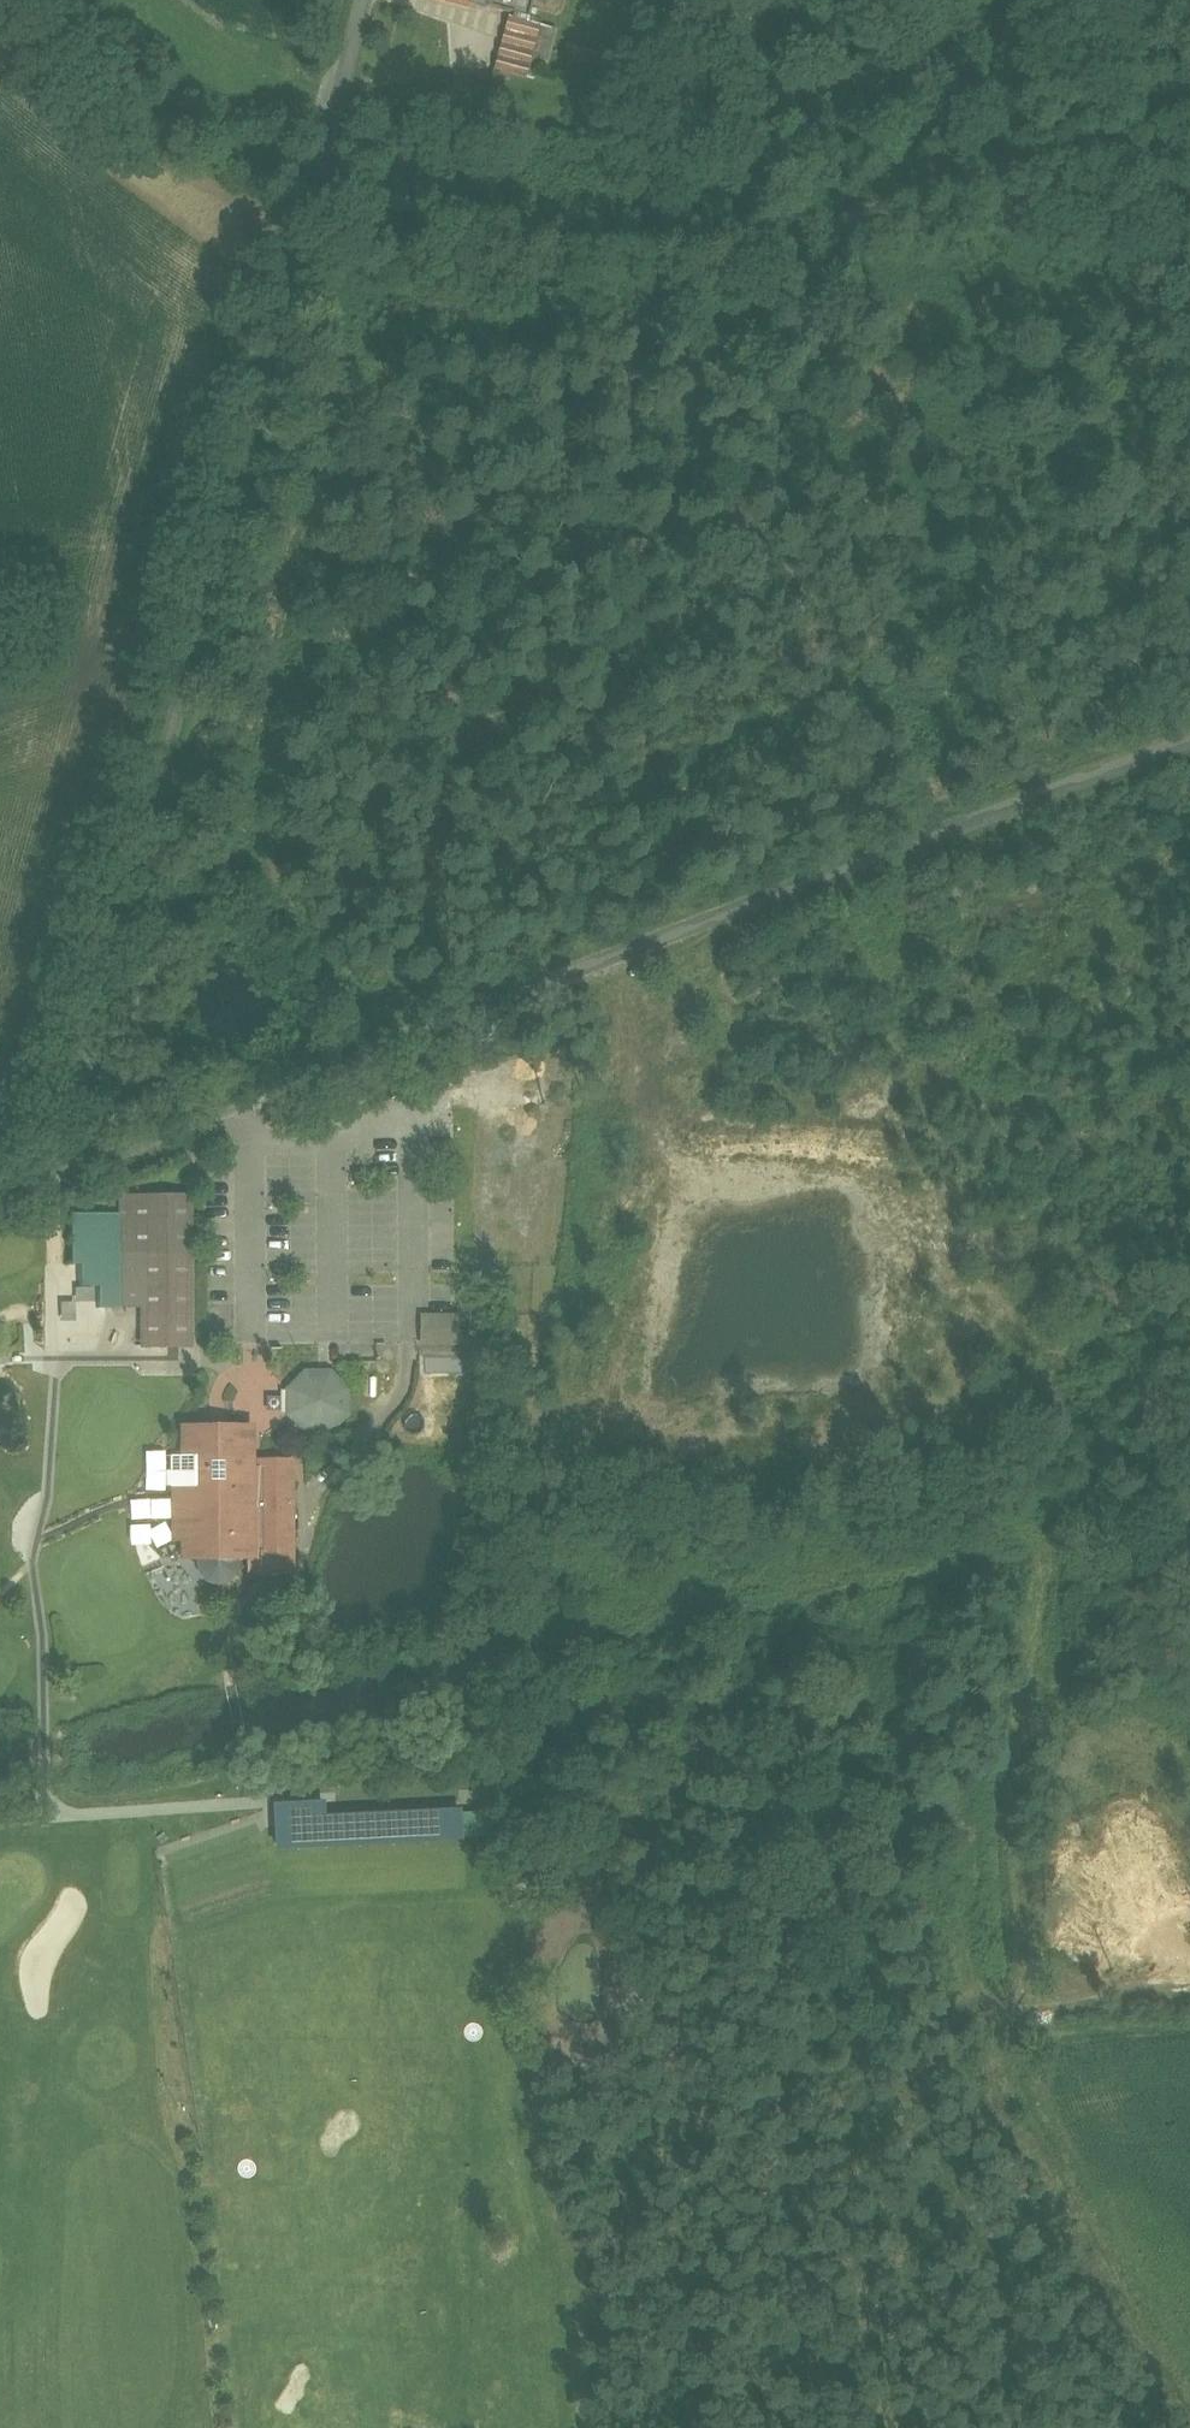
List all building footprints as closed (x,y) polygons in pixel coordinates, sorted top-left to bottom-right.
[(474,3),(546,23),(552,0),(474,0),(474,3)] [(492,67),(529,77),(537,50),(550,54),(557,28),(507,14),(492,67)] [(197,1325),(193,1196),(121,1198),(122,1208),(124,1305),(124,1310),(142,1309),(143,1346),(197,1345),(197,1325)] [(102,1306),(124,1305),(122,1208),(73,1210),(74,1259),(82,1258),(83,1281),(101,1281),(102,1306)] [(460,1345),(460,1312),(420,1312),(419,1345),(460,1345)] [(20,1347),(11,1353),(11,1363),(21,1368),(29,1363),(28,1351),(20,1347)] [(433,1349),(421,1349),(421,1392),(432,1392),(433,1349)] [(355,1384),(335,1365),(308,1365),(288,1385),(288,1412),(308,1432),(336,1432),(355,1412),(355,1384)] [(182,1555),(195,1555),(197,1566),(203,1575),(213,1581),(226,1580),(236,1574),(240,1564),(241,1554),(247,1554),(248,1571),(297,1570),(294,1456),(256,1457),(256,1420),(181,1422),(182,1453),(166,1453),(167,1484),(171,1484),(172,1539),(182,1539),(182,1555)] [(404,1801),(279,1806),(279,1825),(286,1825),(287,1850),(320,1849),(320,1832),(405,1829),(404,1801)]
